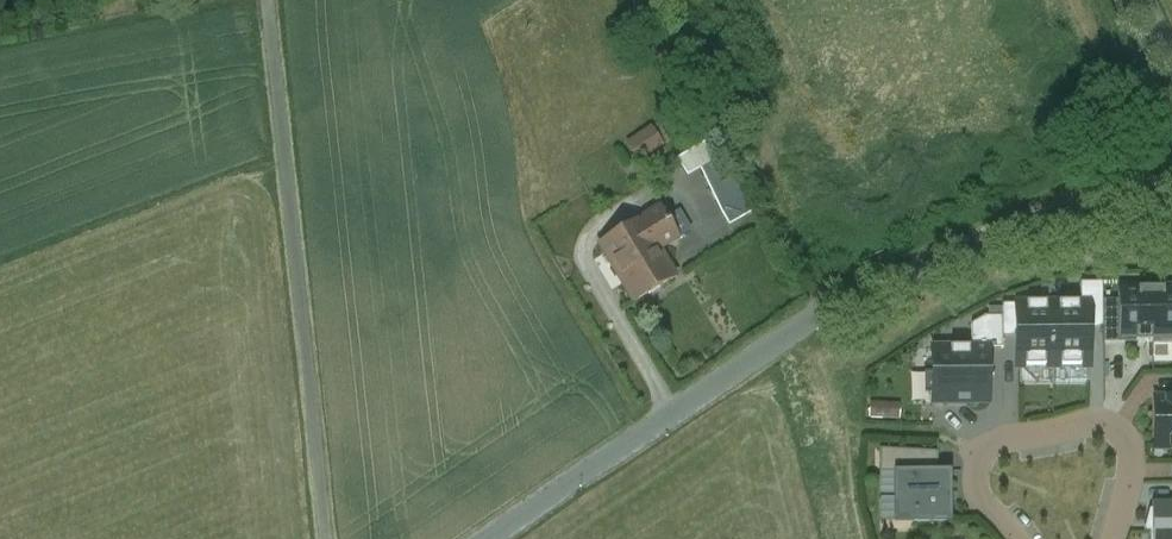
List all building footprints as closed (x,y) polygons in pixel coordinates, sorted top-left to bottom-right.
[(633,143),(641,155),(665,139),(657,127),(633,143)] [(706,169),(732,224),(751,215),(716,141),(684,156),(693,175),(706,169)] [(666,220),(660,210),(640,221),(657,249),(676,238),(666,220)] [(688,231),(677,213),(666,220),(676,238),(688,231)] [(657,249),(640,221),(599,245),(633,302),(674,277),(657,249)] [(1081,284),(1081,304),(1088,304),(1089,325),(1103,325),(1102,283),(1081,284)] [(1118,290),(1118,301),(1118,341),(1152,340),(1152,344),(1171,344),(1171,286),(1165,286),(1165,290),(1118,290)] [(1118,341),(1118,301),(1103,301),(1103,344),(1152,344),(1152,340),(1118,341)] [(1017,304),(1017,307),(1017,336),(1017,369),(1053,368),(1053,304),(1017,304)] [(1081,304),(1053,304),(1053,368),(1089,368),(1089,325),(1088,304),(1081,304)] [(1017,336),(1017,307),(1003,307),(1003,317),(1003,336),(1017,336)] [(971,325),(971,348),(989,347),(989,349),(1003,349),(1003,336),(1003,317),(985,317),(971,325)] [(932,348),(932,405),(989,405),(989,349),(989,347),(971,348),(932,348)] [(1155,401),(1156,448),(1171,448),(1171,401),(1155,401)] [(884,419),(885,405),(871,404),(870,418),(884,419)] [(880,474),(894,474),(894,473),(938,472),(938,453),(879,450),(880,474)] [(894,473),(894,474),(894,523),(951,522),(951,472),(938,472),(894,473)] [(1152,533),(1150,533),(1150,538),(1171,538),(1171,504),(1152,504),(1152,533)]
